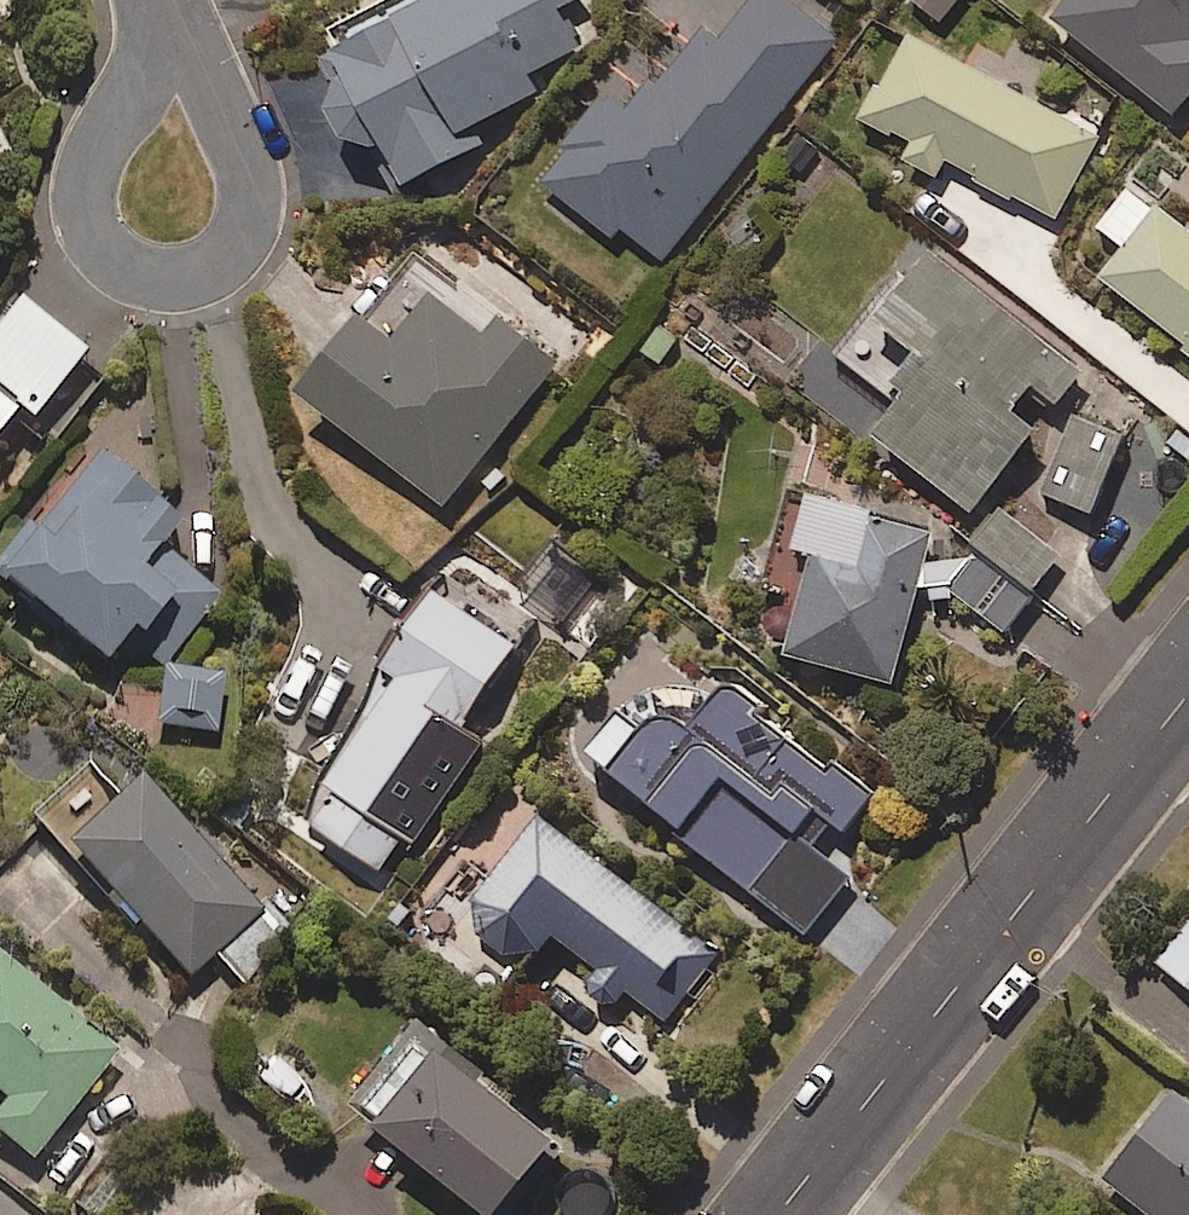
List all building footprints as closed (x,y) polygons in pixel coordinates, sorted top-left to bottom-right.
[(323,12),(335,39),(319,47),(356,132),(381,121),(403,170),(476,137),(467,116),(539,85),(531,65),(581,43),(562,0),(350,0),(323,12)] [(790,0),(749,0),(721,38),(694,19),(630,104),(608,87),(543,173),(609,223),(615,215),(669,256),(836,35),(790,0)] [(1052,7),(1173,106),(1188,87),(1188,0),(1058,0),(1052,7)] [(1102,130),(904,24),(860,106),(912,133),(902,152),(937,171),(946,155),(1057,214),(1102,130)] [(1130,178),(1100,217),(1127,238),(1104,268),(1188,335),(1188,224),(1130,178)] [(1082,364),(922,235),(874,296),(933,343),(872,419),(972,499),(1038,417),(1012,396),(1032,372),(1058,394),(1082,364)] [(481,321),(430,279),(391,326),(355,297),(297,368),(446,491),(559,353),(497,302),(481,321)] [(11,398),(31,415),(87,347),(16,289),(0,308),(0,412),(11,398)] [(1128,426),(1072,402),(1037,485),(1087,507),(1096,485),(1122,496),(1144,444),(1123,436),(1128,426)] [(102,440),(0,543),(0,569),(53,621),(60,614),(100,655),(136,619),(168,651),(221,597),(162,538),(181,519),(102,440)] [(789,538),(804,541),(780,643),(897,672),(934,520),(872,505),(873,498),(803,481),(789,538)] [(977,545),(947,581),(1006,628),(1035,592),(1030,588),(1062,549),(993,493),(961,532),(977,545)] [(463,600),(434,580),(382,655),(399,666),(303,806),(392,867),(484,734),(460,717),(528,618),(475,582),(463,600)] [(222,668),(164,663),(158,723),(217,729),(222,668)] [(869,793),(728,677),(695,718),(668,696),(616,759),(682,813),(677,820),(805,927),(851,871),(824,848),(869,793)] [(112,788),(82,755),(31,802),(186,971),(213,946),(246,982),(296,936),(138,764),(112,788)] [(724,953),(539,803),(507,843),(486,826),(414,915),(502,987),(552,925),(670,1021),(724,953)] [(1159,954),(1188,978),(1188,916),(1159,954)] [(0,949),(0,1091),(4,1094),(0,1098),(0,1126),(31,1151),(118,1045),(0,949)] [(554,1126),(439,1027),(374,1103),(488,1202),(554,1126)] [(1172,1084),(1104,1172),(1160,1214),(1188,1214),(1188,1097),(1172,1084)]
